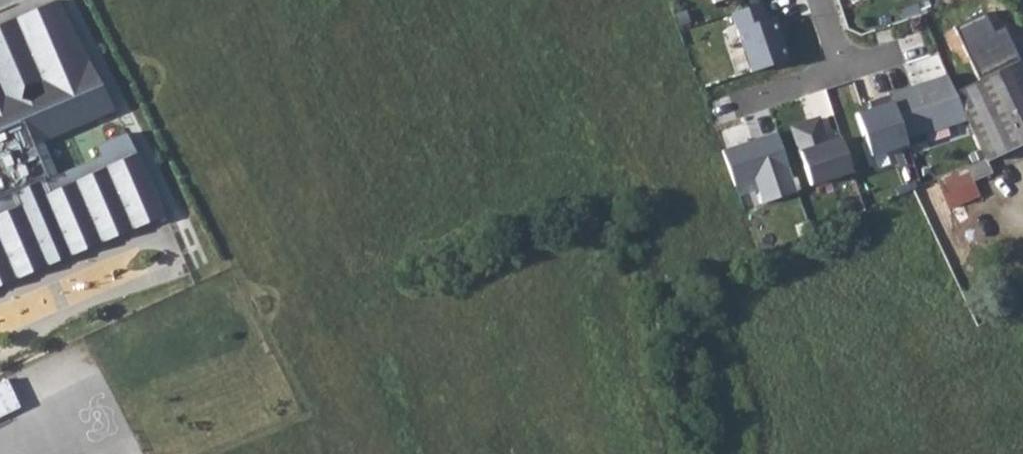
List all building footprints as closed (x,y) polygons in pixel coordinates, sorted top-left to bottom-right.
[(0,25),(0,285),(164,213),(124,134),(101,146),(106,158),(60,181),(45,147),(115,108),(59,0),(58,0),(35,11),(44,31),(34,37),(25,15),(0,25)] [(733,13),(753,72),(791,60),(777,17),(769,20),(763,3),(733,13)] [(955,93),(986,160),(988,160),(1022,144),(1022,76),(1016,63),(955,93)] [(949,76),(891,95),(908,145),(909,148),(928,141),(926,134),(967,119),(955,93),(956,92),(949,76)] [(872,156),(908,145),(891,95),(876,100),(879,108),(858,115),(872,156)] [(812,185),(852,171),(842,139),(828,144),(819,119),(793,127),(812,185)] [(723,151),(735,186),(755,179),(764,204),(797,192),(778,132),(723,151)] [(981,161),(967,166),(973,181),(992,173),(986,160),(981,161)] [(0,384),(0,418),(23,409),(11,380),(0,384)]
